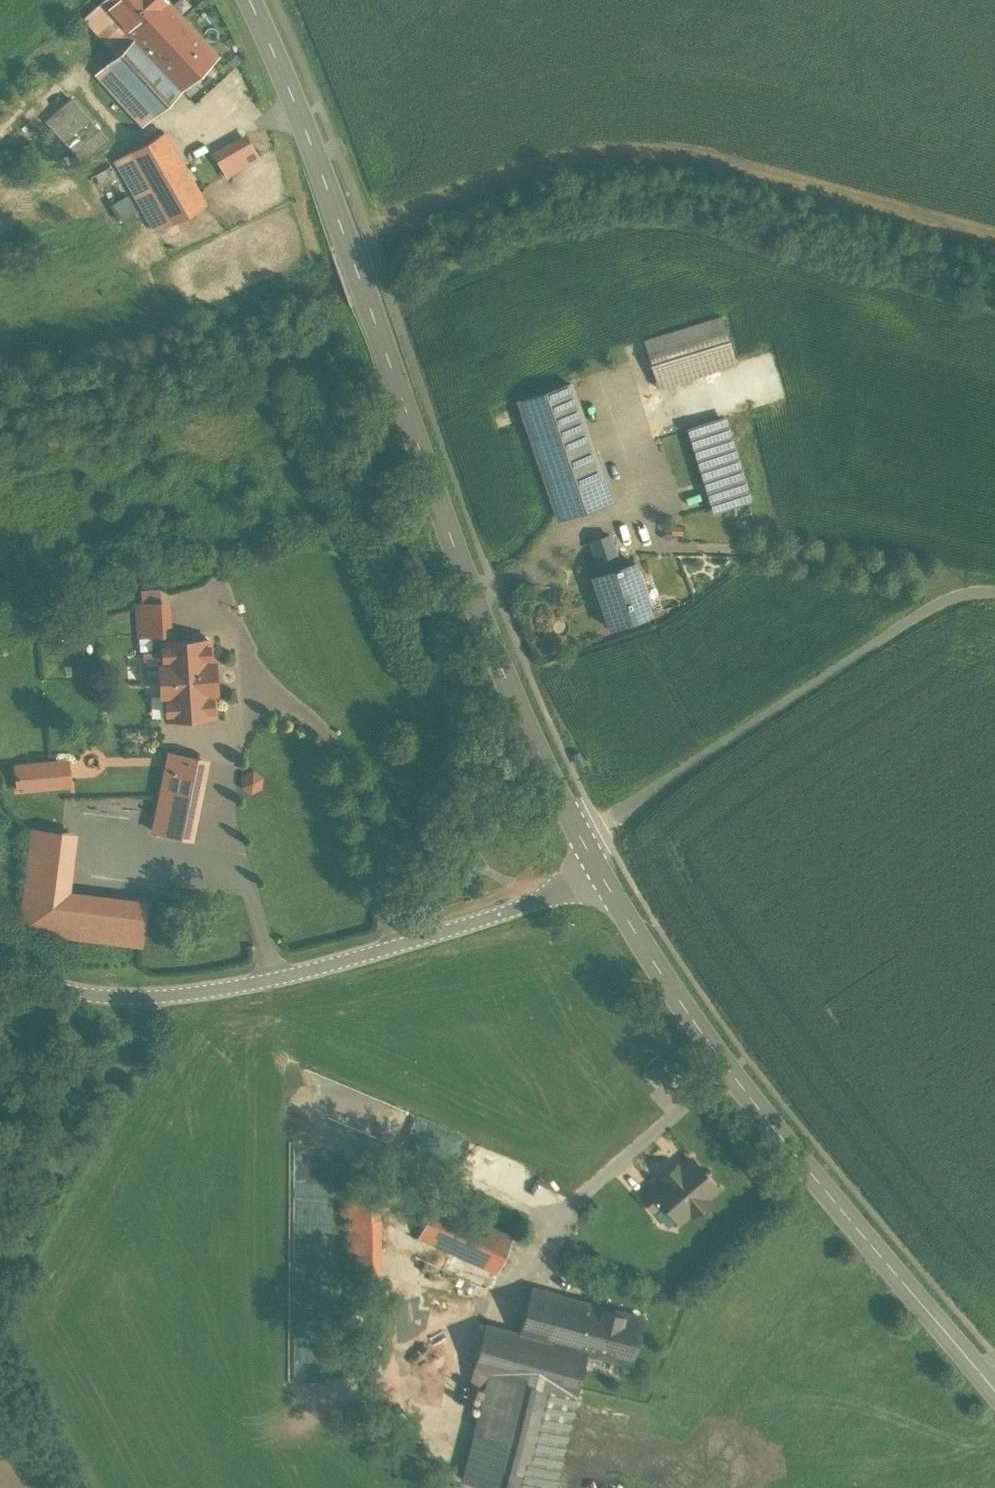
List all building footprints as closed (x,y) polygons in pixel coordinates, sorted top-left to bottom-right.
[(134,38),(171,4),(168,0),(103,0),(101,2),(134,38)] [(218,55),(171,4),(134,38),(95,73),(142,124),(218,55)] [(85,159),(107,139),(69,97),(47,117),(85,159)] [(205,203),(164,131),(115,159),(149,218),(156,231),(205,203)] [(721,316),(643,340),(658,387),(736,363),(721,316)] [(570,382),(519,399),(556,506),(559,517),(610,500),(570,382)] [(722,418),(690,428),(715,510),(747,500),(722,418)] [(672,526),(671,533),(683,534),(684,527),(672,526)] [(601,572),(592,575),(610,627),(650,613),(632,562),(620,566),(609,535),(591,541),(601,572)] [(206,641),(165,643),(165,666),(156,667),(157,700),(165,700),(165,724),(212,723),(211,699),(218,699),(217,665),(207,665),(206,641)] [(212,767),(169,757),(151,834),(194,844),(212,767)] [(56,762),(14,765),(16,790),(58,787),(56,762)] [(78,835),(33,829),(21,929),(131,943),(141,944),(146,900),(70,891),(78,835)] [(669,1055),(652,1071),(656,1075),(661,1081),(670,1074),(678,1065),(669,1055)] [(716,1187),(692,1159),(679,1170),(676,1165),(663,1176),(667,1180),(655,1190),(652,1186),(641,1196),(654,1211),(664,1202),(679,1220),(689,1211),(692,1214),(709,1200),(706,1196),(716,1187)] [(386,1183),(353,1181),(350,1275),(383,1276),(386,1183)] [(514,1238),(434,1204),(419,1240),(498,1274),(514,1238)] [(485,1323),(469,1382),(487,1386),(462,1479),(495,1487),(551,1487),(578,1387),(587,1352),(631,1364),(644,1318),(531,1288),(519,1332),(485,1323)] [(471,1314),(433,1303),(404,1396),(441,1408),(471,1314)]
